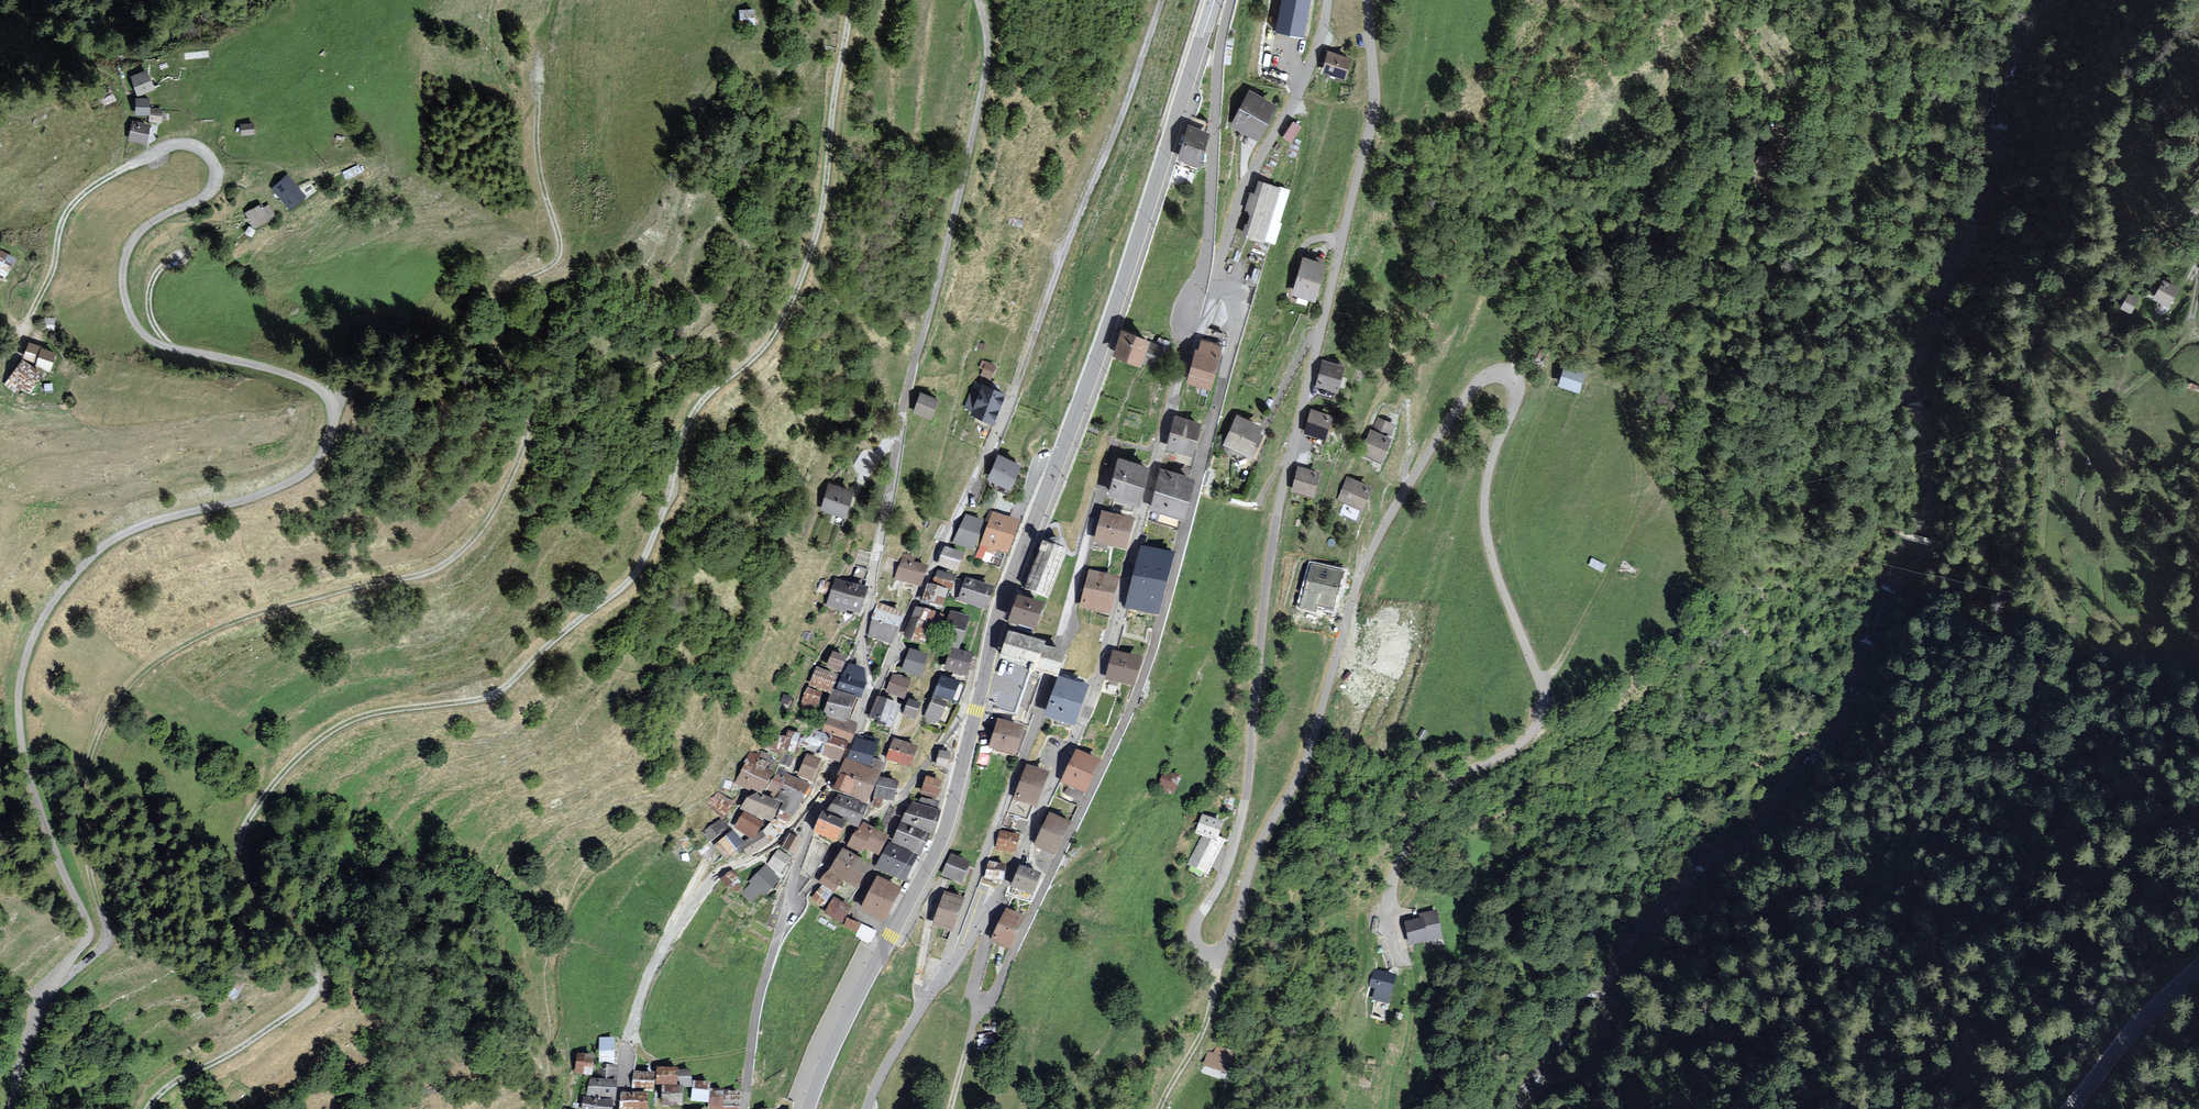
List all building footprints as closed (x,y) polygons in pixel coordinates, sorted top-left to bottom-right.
[(1277,31),(1302,36),(1310,0),(1283,0),(1277,31)] [(756,10),(741,12),(743,29),(758,27),(756,10)] [(1356,59),(1331,51),(1325,74),(1350,81),(1356,59)] [(149,70),(131,77),(138,95),(156,88),(149,70)] [(1281,105),(1252,90),(1233,125),(1263,141),(1281,105)] [(149,99),(136,99),(136,113),(149,113),(149,99)] [(164,109),(151,108),(150,121),(163,122),(164,109)] [(153,125),(133,122),(130,141),(150,145),(153,125)] [(255,122),(241,125),(242,136),(256,134),(255,122)] [(1305,128),(1295,122),(1285,138),(1294,144),(1305,128)] [(1208,135),(1190,128),(1180,158),(1199,164),(1208,135)] [(292,177),(277,190),(294,209),(309,196),(292,177)] [(1289,191),(1263,183),(1247,234),(1273,242),(1289,191)] [(262,203),(248,213),(258,228),(279,214),(272,204),(265,208),(262,203)] [(7,275),(16,254),(0,247),(0,272),(7,275)] [(1333,264),(1306,256),(1295,295),(1321,302),(1333,264)] [(2180,290),(2164,280),(2152,301),(2167,310),(2180,290)] [(2138,300),(2128,294),(2119,310),(2129,316),(2138,300)] [(1157,338),(1127,328),(1118,355),(1148,364),(1157,338)] [(1228,347),(1202,340),(1190,382),(1217,390),(1228,347)] [(57,352),(29,343),(23,360),(52,369),(57,352)] [(45,375),(23,360),(6,385),(28,400),(45,375)] [(1351,366),(1326,360),(1319,386),(1345,393),(1351,366)] [(1000,367),(989,363),(984,376),(995,380),(1000,367)] [(1588,373),(1570,366),(1563,387),(1581,393),(1588,373)] [(1012,392),(986,383),(975,414),(1001,423),(1012,392)] [(944,399),(924,393),(918,413),(937,420),(944,399)] [(1338,416),(1314,410),(1308,435),(1331,441),(1338,416)] [(1206,424),(1177,417),(1170,450),(1198,457),(1206,424)] [(1398,426),(1378,417),(1363,454),(1387,464),(1398,439),(1394,437),(1398,426)] [(1259,427),(1238,418),(1226,445),(1252,457),(1261,436),(1256,434),(1259,427)] [(1027,464),(1001,453),(991,478),(1017,488),(1027,464)] [(1148,468),(1120,460),(1109,496),(1137,504),(1148,468)] [(1326,473),(1302,468),(1296,493),(1320,498),(1326,473)] [(1193,479),(1162,471),(1152,509),(1182,518),(1193,479)] [(1376,486),(1350,477),(1341,501),(1368,511),(1376,486)] [(858,492),(832,485),(824,512),(850,519),(858,492)] [(1132,518),(1103,512),(1097,540),(1126,546),(1132,518)] [(1024,524),(995,514),(981,551),(997,556),(999,553),(1012,557),(1024,524)] [(989,525),(968,516),(956,545),(977,554),(989,525)] [(1066,551),(1042,542),(1024,589),(1048,598),(1066,551)] [(1173,554),(1142,547),(1128,606),(1158,613),(1173,554)] [(969,557),(947,549),(940,568),(962,576),(969,557)] [(930,570),(905,560),(897,581),(922,590),(930,570)] [(1331,607),(1341,571),(1312,563),(1301,606),(1313,609),(1315,602),(1331,607)] [(864,579),(867,569),(857,566),(854,576),(864,579)] [(961,579),(939,571),(934,585),(956,593),(961,579)] [(1118,577),(1089,571),(1081,604),(1110,611),(1118,577)] [(998,590),(969,580),(961,602),(991,612),(998,590)] [(874,593),(838,582),(830,609),(865,620),(874,593)] [(953,594),(931,587),(924,608),(947,615),(953,594)] [(1053,608),(1024,598),(1014,624),(1043,634),(1053,608)] [(909,617),(880,607),(875,621),(871,640),(896,648),(909,617)] [(949,618),(918,610),(906,640),(928,648),(936,627),(945,629),(949,618)] [(974,620),(952,613),(941,647),(954,651),(963,654),(974,620)] [(933,659),(913,651),(905,674),(925,682),(933,659)] [(963,654),(954,651),(948,672),(970,679),(977,658),(963,654)] [(1140,659),(1115,652),(1108,678),(1133,685),(1140,659)] [(852,663),(836,655),(830,669),(845,676),(852,663)] [(867,672),(851,667),(840,692),(865,703),(870,687),(867,672)] [(841,678),(818,670),(811,689),(834,697),(841,678)] [(915,685),(896,678),(889,695),(908,703),(915,685)] [(963,685),(943,678),(936,698),(956,705),(963,685)] [(1085,687),(1059,678),(1046,714),(1072,724),(1085,687)] [(827,697),(809,690),(803,705),(821,712),(827,697)] [(858,701),(836,693),(826,718),(830,719),(848,726),(849,722),(858,701)] [(906,709),(879,699),(871,721),(897,732),(906,709)] [(951,706),(935,700),(927,720),(943,726),(951,706)] [(925,707),(912,702),(907,716),(919,722),(925,707)] [(848,726),(830,719),(824,735),(852,747),(860,727),(849,722),(848,726)] [(1025,730),(1002,722),(993,749),(1016,757),(1025,730)] [(789,739),(775,737),(772,753),(799,758),(804,737),(790,733),(789,739)] [(851,747),(815,733),(806,747),(841,766),(851,747)] [(882,750),(860,741),(850,759),(874,768),(882,750)] [(923,750),(896,741),(889,762),(916,771),(923,750)] [(1098,760),(1078,750),(1064,780),(1084,790),(1098,760)] [(952,754),(938,751),(935,766),(948,769),(952,754)] [(753,842),(743,849),(751,860),(774,849),(765,834),(769,825),(777,829),(779,826),(788,830),(794,820),(782,814),(786,806),(776,801),(786,787),(810,800),(816,788),(782,770),(778,777),(771,772),(775,764),(753,753),(747,765),(749,766),(737,785),(760,797),(751,801),(743,812),(748,815),(737,829),(753,842)] [(809,756),(800,777),(816,786),(826,764),(809,756)] [(880,776),(849,762),(836,790),(867,804),(880,776)] [(1046,774),(1028,767),(1016,797),(1034,804),(1046,774)] [(1185,779),(1166,772),(1159,791),(1177,798),(1185,779)] [(898,783),(880,777),(874,796),(892,801),(898,783)] [(945,784),(929,779),(924,797),(940,801),(945,784)] [(741,809),(720,793),(709,806),(731,823),(741,809)] [(866,805),(838,795),(827,811),(856,825),(866,805)] [(938,812),(912,802),(905,821),(931,831),(938,812)] [(838,844),(848,822),(823,810),(813,832),(838,844)] [(1069,822),(1050,814),(1037,843),(1056,851),(1069,822)] [(1223,822),(1203,815),(1197,832),(1203,834),(1189,863),(1207,873),(1224,840),(1217,837),(1223,822)] [(723,821),(706,833),(715,846),(733,833),(723,821)] [(927,835),(902,823),(894,840),(919,853),(927,835)] [(887,835),(863,824),(849,846),(860,851),(863,845),(878,853),(887,835)] [(1022,836),(1001,832),(997,851),(1018,856),(1022,836)] [(735,833),(716,848),(728,863),(743,849),(747,846),(735,833)] [(801,840),(790,834),(783,847),(793,853),(801,840)] [(915,856),(888,843),(878,866),(905,879),(915,856)] [(779,852),(770,865),(784,876),(794,862),(779,852)] [(875,870),(846,852),(821,885),(837,895),(846,885),(861,895),(875,870)] [(975,866),(954,857),(945,879),(966,887),(975,866)] [(1008,869),(991,863),(984,881),(1001,887),(1008,869)] [(1039,873),(1021,866),(1013,886),(1032,893),(1039,873)] [(783,884),(766,869),(749,885),(766,901),(783,884)] [(733,873),(723,882),(731,891),(741,882),(733,873)] [(905,892),(880,879),(864,912),(889,924),(905,892)] [(836,897),(823,888),(813,902),(827,911),(836,897)] [(963,902),(945,895),(935,922),(953,928),(963,902)] [(856,912),(836,900),(826,916),(852,931),(856,924),(851,921),(856,912)] [(1024,916),(1007,909),(993,938),(1010,946),(1024,916)] [(1428,920),(1409,924),(1414,948),(1448,941),(1442,912),(1427,915),(1428,920)] [(878,934),(863,926),(857,939),(872,946),(878,934)] [(1395,975),(1375,970),(1371,986),(1377,988),(1374,998),(1388,1002),(1395,975)] [(617,1041),(601,1041),(600,1067),(616,1068),(617,1041)] [(1243,1055),(1215,1047),(1208,1069),(1237,1078),(1243,1055)] [(594,1056),(576,1054),(574,1074),(591,1076),(594,1056)] [(592,1080),(586,1080),(582,1096),(612,1100),(613,1083),(614,1068),(593,1068),(592,1080)] [(692,1070),(657,1068),(656,1086),(665,1087),(664,1108),(683,1108),(684,1088),(692,1088),(692,1070)] [(655,1072),(634,1070),(632,1089),(654,1091),(655,1072)] [(712,1082),(693,1080),(691,1100),(709,1102),(712,1082)] [(712,1089),(709,1107),(723,1108),(740,1108),(741,1091),(712,1089)] [(620,1092),(619,1108),(649,1108),(649,1092),(620,1092)] [(576,1097),(574,1108),(607,1108),(609,1102),(576,1097)]
